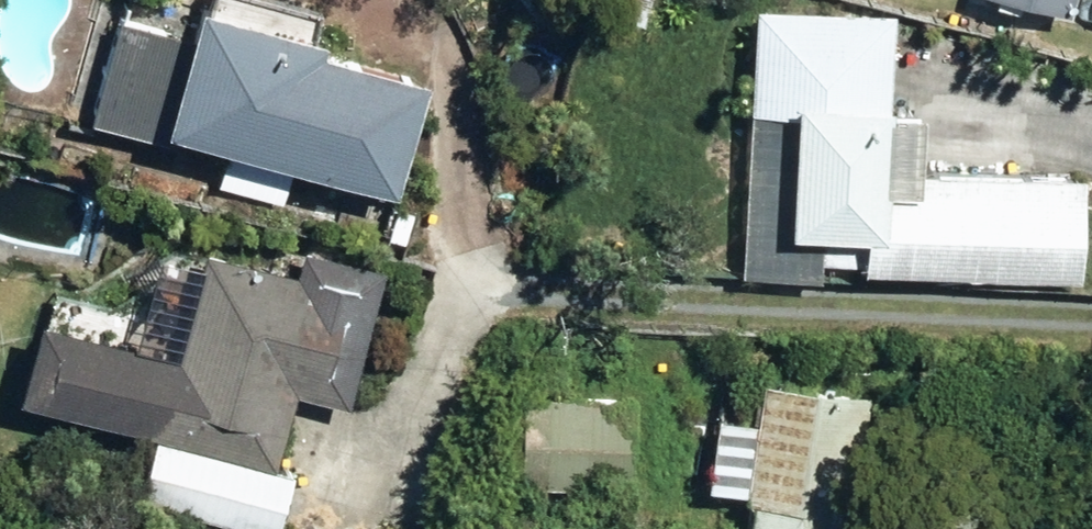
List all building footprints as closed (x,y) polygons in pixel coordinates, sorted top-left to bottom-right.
[(387,180),(419,69),(312,38),(315,26),(225,0),(189,0),(181,29),(113,10),(83,113),(163,136),(169,118),(387,180)] [(817,274),(818,256),(858,258),(858,263),(1077,273),(1081,171),(925,164),(923,185),(882,182),(890,5),(785,0),(752,0),(737,269),(817,274)] [(258,528),(271,528),(288,469),(269,463),(289,387),(312,392),(345,284),(199,239),(169,347),(35,311),(13,387),(157,428),(137,494),(258,528)] [(841,508),(852,510),(865,387),(760,375),(756,414),(713,408),(704,485),(745,489),(744,497),(750,497),(746,528),(838,528),(841,508)] [(516,483),(636,485),(638,394),(518,392),(516,483)]
